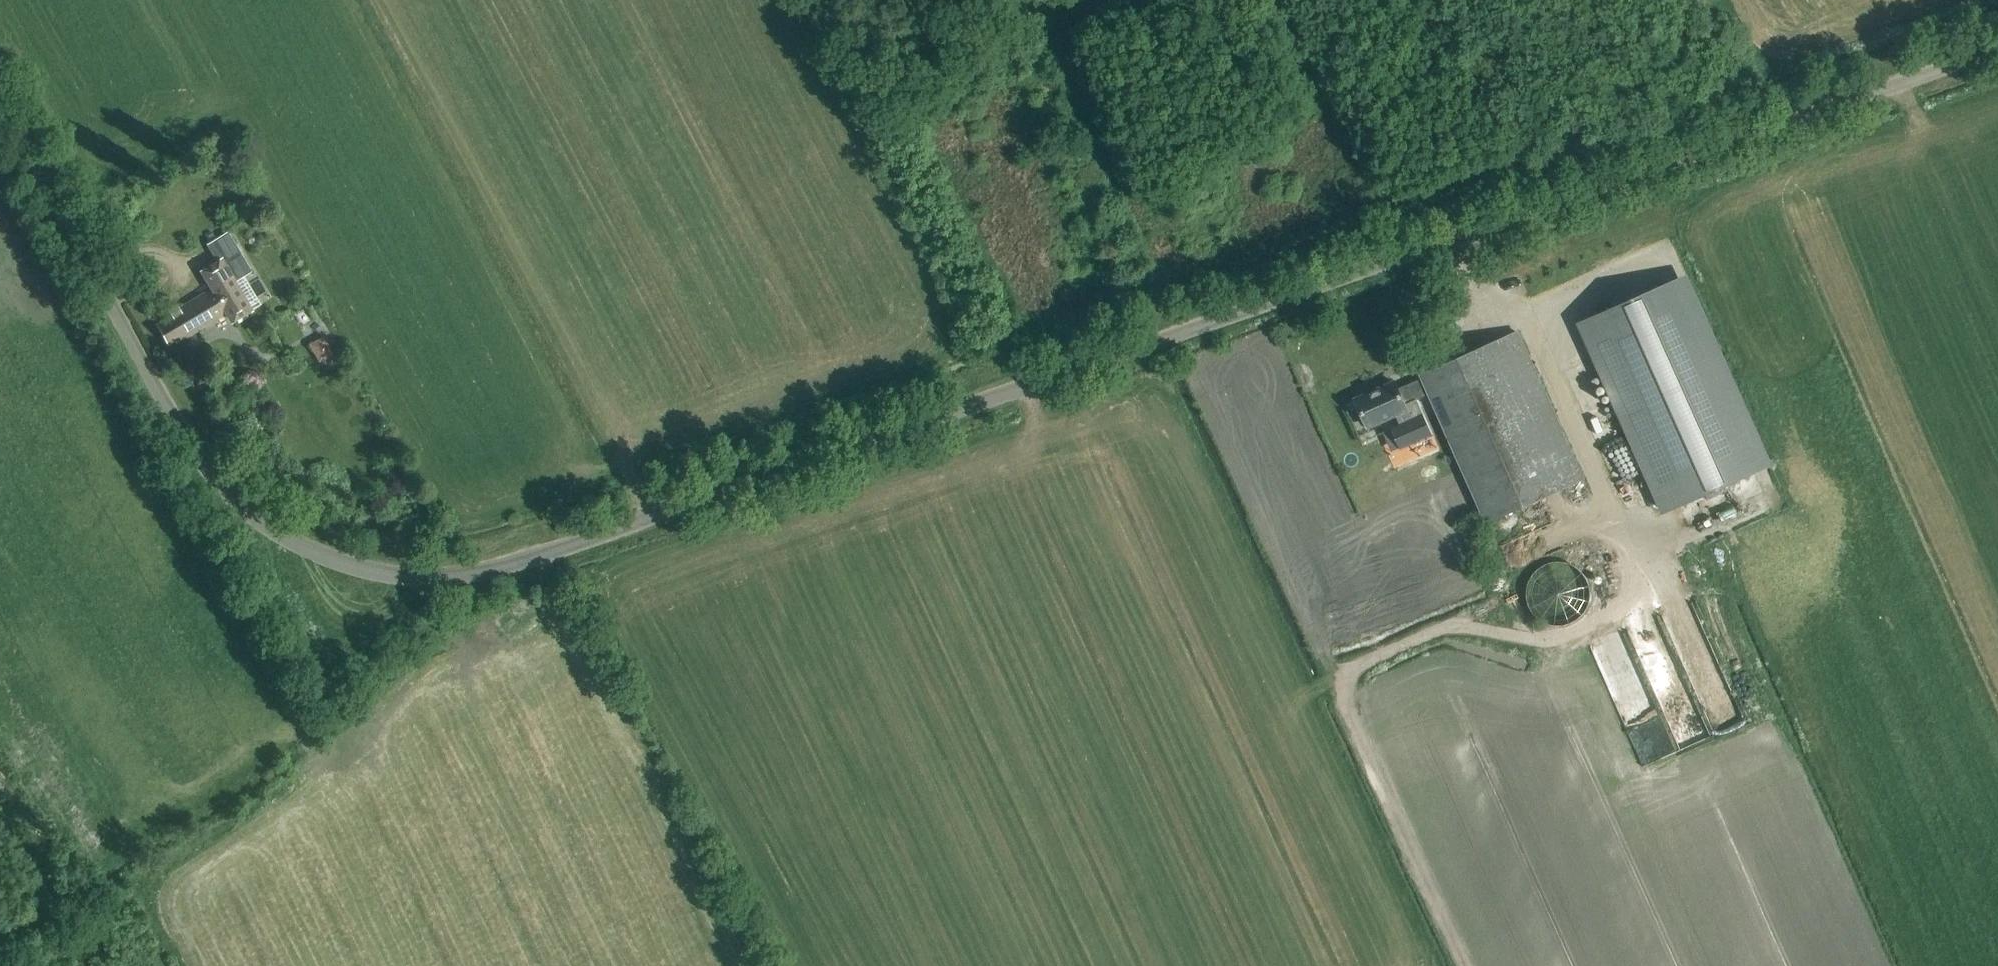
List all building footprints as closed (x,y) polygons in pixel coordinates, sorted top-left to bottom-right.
[(240,272),(229,255),(202,271),(212,288),(177,309),(178,312),(156,326),(168,346),(175,341),(177,345),(229,314),(232,321),(250,311),(231,278),(240,272)] [(1671,287),(1596,320),(1620,373),(1604,381),(1663,512),(1769,465),(1711,333),(1695,340),(1671,287)] [(311,342),(321,361),(336,353),(326,334),(311,342)] [(1583,480),(1517,334),(1421,377),(1423,381),(1398,391),(1395,384),(1355,402),(1368,430),(1407,412),(1404,406),(1429,395),(1486,524),(1583,480)] [(1563,627),(1574,623),(1582,616),(1587,608),(1590,599),(1589,588),(1585,577),(1577,569),(1567,564),(1558,562),(1548,564),(1539,568),(1531,577),(1526,587),(1525,598),(1528,608),(1533,616),(1541,623),(1551,627),(1563,627)] [(1685,670),(1702,711),(1669,725),(1681,752),(1750,721),(1723,661),(1702,670),(1699,664),(1685,670)]
